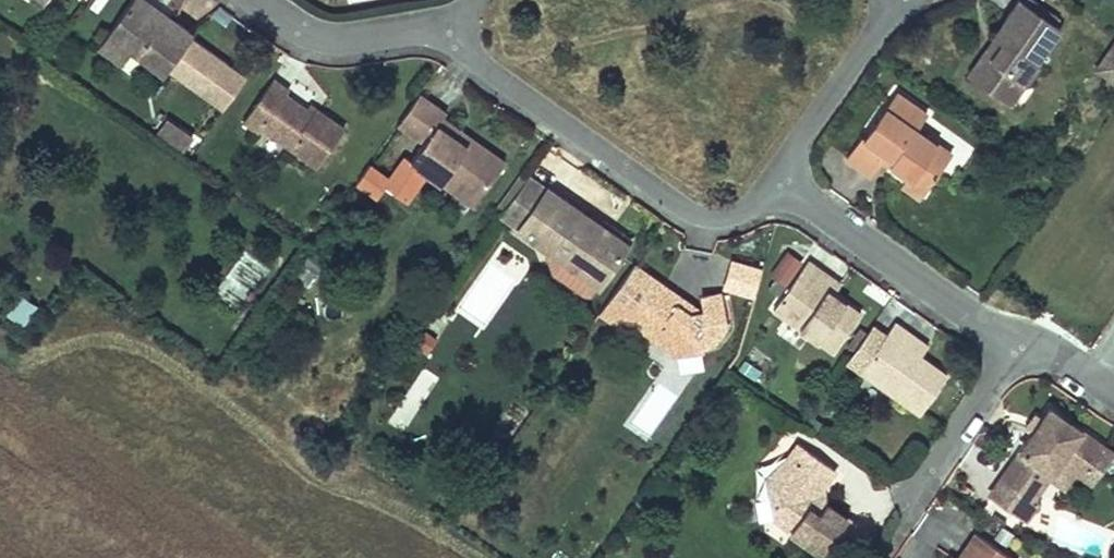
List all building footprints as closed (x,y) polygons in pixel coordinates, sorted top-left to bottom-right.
[(197,30),(151,0),(132,0),(108,36),(133,52),(167,74),(191,39),(197,30)] [(1057,24),(1025,2),(1021,0),(1020,0),(969,74),(1006,99),(1018,81),(1027,87),(1041,66),(1038,65),(1062,28),(1057,24)] [(1033,0),(1027,0),(1025,2),(1057,24),(1060,19),(1033,0)] [(101,46),(126,63),(133,52),(108,36),(101,46)] [(191,39),(167,74),(223,111),(246,76),(191,39)] [(1097,71),(1113,82),(1113,46),(1097,71)] [(286,98),(291,91),(274,80),(245,125),(260,136),(263,132),(319,171),(345,132),(318,113),(316,118),(286,98)] [(1018,81),(1006,99),(1015,105),(1027,87),(1018,81)] [(887,161),(911,178),(932,192),(957,155),(920,130),(930,116),(899,96),(868,141),(865,139),(850,161),(876,179),(887,161)] [(448,117),(421,97),(400,127),(423,143),(411,161),(440,181),(453,164),(472,177),(488,187),(507,161),(472,136),(465,144),(440,126),(446,119),(448,117)] [(165,118),(154,135),(184,153),(194,136),(165,118)] [(462,190),(478,202),(488,187),(472,177),(462,190)] [(932,192),(911,178),(907,184),(928,198),(932,192)] [(608,231),(553,194),(533,180),(505,220),(525,234),(568,265),(604,291),(633,248),(608,231)] [(613,223),(608,231),(633,248),(639,240),(613,223)] [(777,293),(801,259),(788,250),(770,275),(775,278),(768,287),(777,293)] [(754,299),(762,268),(730,259),(721,290),(754,299)] [(560,278),(596,303),(604,291),(568,265),(560,278)] [(811,269),(783,307),(844,351),(864,323),(837,304),(816,289),(824,279),(811,269)] [(824,279),(816,289),(837,304),(844,293),(824,279)] [(688,310),(692,305),(658,280),(629,319),(679,356),(706,350),(707,346),(716,345),(728,329),(722,294),(706,297),(706,310),(691,315),(688,310)] [(24,326),(36,307),(16,294),(4,313),(24,326)] [(844,351),(783,307),(776,318),(837,361),(844,351)] [(854,357),(869,369),(928,411),(949,383),(922,364),(902,349),(909,339),(897,331),(888,343),(871,331),(867,338),(855,356),(854,357)] [(855,356),(867,338),(860,333),(848,351),(855,356)] [(909,339),(902,349),(922,364),(930,353),(909,339)] [(848,366),(863,378),(923,419),(928,411),(869,369),(854,357),(848,366)] [(1091,469),(1109,443),(1053,404),(1001,477),(1003,479),(991,496),(1024,520),(1036,502),(1033,500),(1049,477),(1050,475),(1066,452),(1082,463),(1091,469)] [(804,468),(782,498),(785,524),(831,555),(854,522),(824,500),(842,472),(806,447),(796,462),(804,468)] [(1082,463),(1066,452),(1050,475),(1066,487),(1082,463)] [(796,462),(781,480),(782,498),(804,468),(796,462)] [(854,522),(831,555),(835,557),(848,557),(867,531),(854,522)] [(978,533),(959,557),(1015,557),(978,533)]
